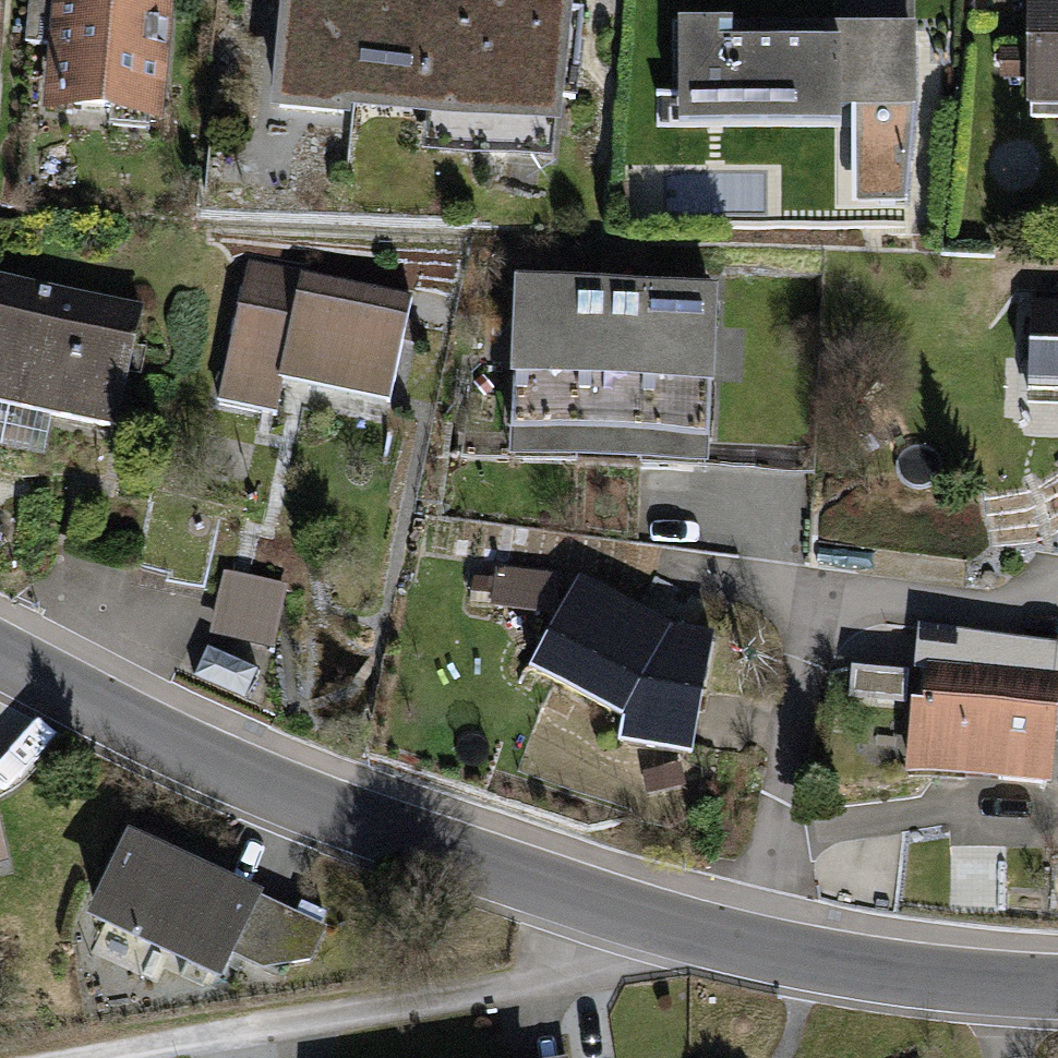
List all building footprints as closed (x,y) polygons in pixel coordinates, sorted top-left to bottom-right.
[(26,43),(55,45),(59,0),(30,0),(26,43)] [(55,45),(49,112),(163,122),(175,0),(59,0),(55,45)] [(268,116),(352,124),(355,116),(432,124),(428,157),(560,170),(577,0),(280,0),(268,116)] [(845,8),(917,9),(917,0),(845,0),(845,8)] [(1027,110),(1057,110),(1057,0),(1027,0),(1027,110)] [(914,24),(679,23),(679,126),(841,127),(841,109),(853,109),(856,204),(907,204),(916,106),(914,24)] [(1024,81),(1023,51),(1000,51),(1000,81),(1024,81)] [(303,272),(251,260),(220,404),(280,417),(286,386),(388,408),(391,397),(412,301),(302,277),(303,272)] [(0,277),(0,409),(115,434),(143,309),(0,277)] [(581,292),(516,289),(511,435),(575,438),(581,292)] [(645,295),(581,292),(575,438),(639,441),(645,295)] [(716,297),(645,295),(639,441),(709,444),(716,297)] [(1033,307),(1031,391),(1057,392),(1057,308),(1033,307)] [(709,444),(511,435),(509,466),(708,475),(708,467),(709,444)] [(558,575),(496,570),(493,610),(554,616),(558,575)] [(287,587),(224,573),(210,639),(273,652),(287,587)] [(672,631),(580,582),(533,673),(622,724),(620,745),(694,759),(713,640),(672,631)] [(930,669),(926,706),(914,705),(907,778),(1051,792),(1057,721),(1057,682),(930,669)] [(664,767),(643,772),(649,796),(670,791),(664,767)] [(260,902),(129,839),(85,928),(216,991),(233,957),(260,902)] [(260,902),(233,957),(261,971),(311,965),(326,932),(260,902)]
